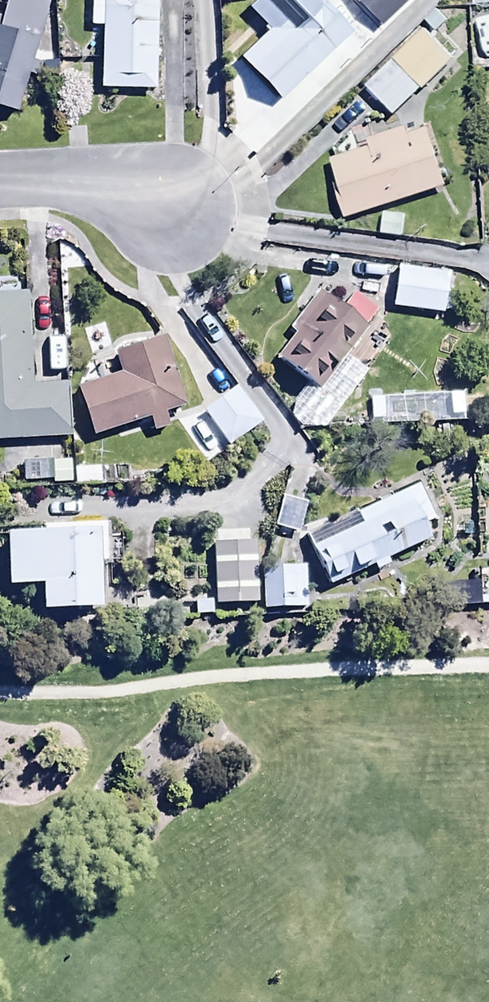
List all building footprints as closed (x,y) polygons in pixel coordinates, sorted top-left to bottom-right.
[(0,21),(0,113),(19,119),(30,81),(39,84),(43,70),(34,67),(40,47),(37,46),(48,7),(23,0),(9,0),(3,22),(0,21)] [(157,1),(129,1),(129,0),(91,0),(91,32),(102,32),(102,96),(157,96),(157,1)] [(352,39),(319,4),(323,0),(264,0),(248,15),(269,37),(240,64),(282,107),(352,39)] [(416,0),(371,0),(357,12),(377,34),(416,0)] [(468,12),(473,76),(488,75),(488,10),(468,12)] [(454,62),(424,34),(367,94),(397,122),(454,62)] [(336,189),(346,224),(449,192),(428,127),(369,146),(371,151),(332,163),(340,188),(336,189)] [(385,215),(380,238),(403,243),(408,220),(385,215)] [(451,277),(397,270),(392,312),(445,319),(451,277)] [(340,312),(318,296),(290,334),(295,339),(275,366),(342,415),(358,393),(337,376),(382,316),(353,295),(340,312)] [(0,299),(0,448),(71,443),(68,391),(35,393),(29,297),(0,299)] [(79,394),(94,442),(149,425),(153,438),(169,433),(165,419),(185,412),(165,346),(115,362),(121,381),(79,394)] [(238,392),(202,418),(229,455),(265,429),(238,392)] [(53,467),(22,468),(23,488),(53,487),(53,467)] [(76,471),(76,490),(101,491),(101,471),(76,471)] [(355,515),(305,539),(330,594),(374,573),(376,579),(391,572),(388,566),(430,546),(424,533),(435,529),(417,490),(357,519),(355,515)] [(306,510),(284,504),(276,534),(298,540),(306,510)] [(107,570),(106,531),(43,532),(43,539),(8,540),(9,597),(43,597),(43,621),(104,620),(103,571),(107,570)] [(218,551),(214,551),(216,613),(259,612),(257,549),(251,549),(251,535),(217,536),(218,551)] [(307,618),(306,573),(264,574),(265,619),(307,618)]
